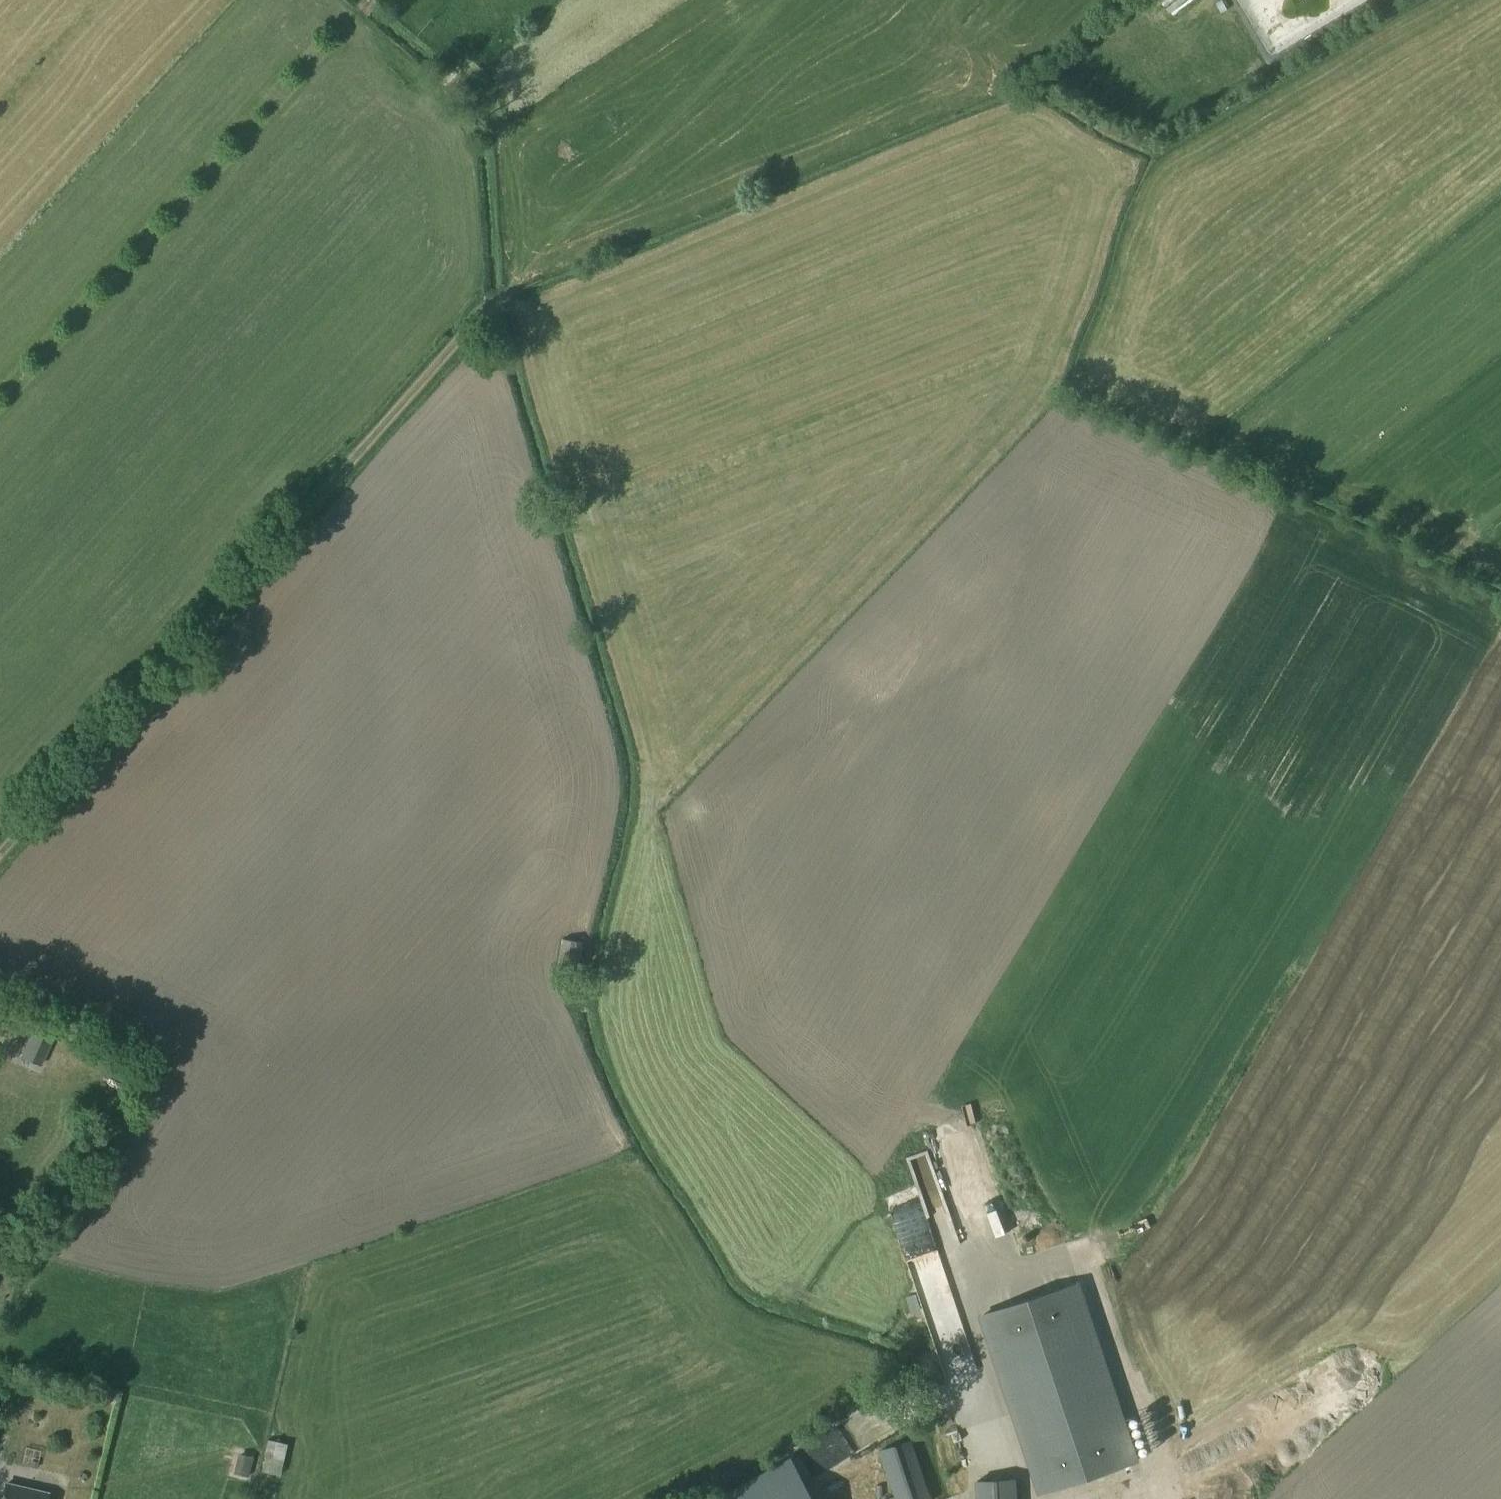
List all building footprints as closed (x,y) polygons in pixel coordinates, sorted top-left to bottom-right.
[(0,1023),(8,1005),(0,1002),(0,1023)] [(57,1029),(41,1021),(24,1057),(41,1065),(57,1029)] [(1078,1287),(985,1317),(1042,1493),(1135,1463),(1078,1287)] [(877,1451),(892,1498),(889,1498),(931,1498),(912,1440),(877,1451)] [(266,1441),(259,1473),(283,1478),(289,1446),(266,1441)] [(1014,1478),(976,1479),(977,1498),(1015,1498),(1014,1478)] [(48,1493),(6,1484),(3,1498),(46,1498),(48,1493)] [(759,1490),(757,1498),(791,1498),(759,1490)]
